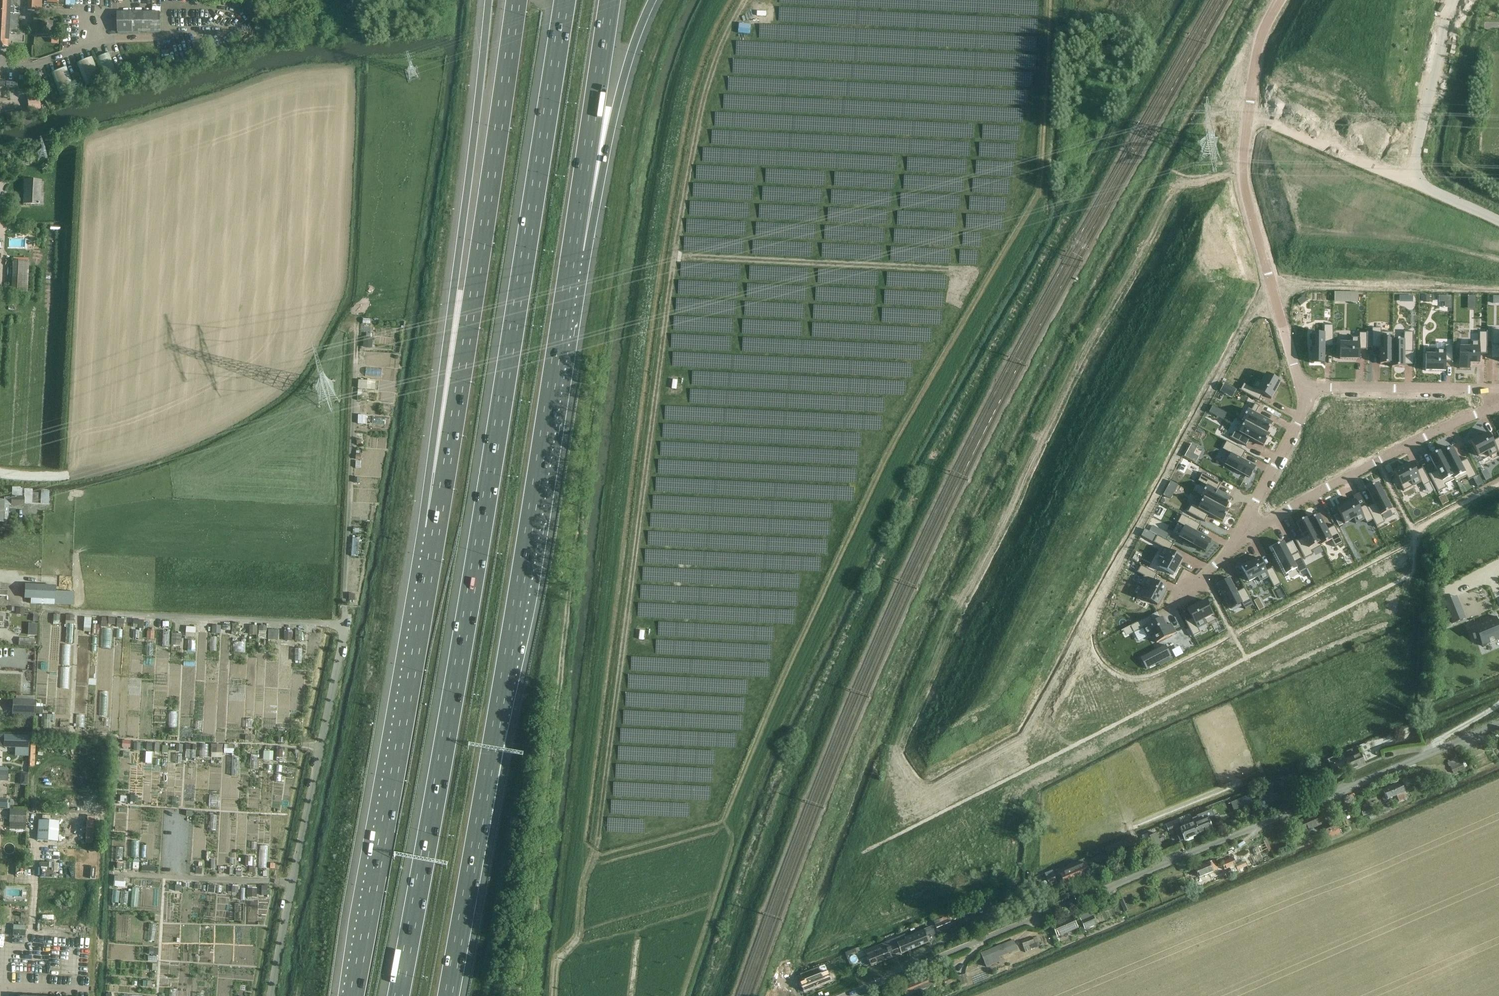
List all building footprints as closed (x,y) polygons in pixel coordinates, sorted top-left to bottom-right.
[(14,10),(14,8),(17,9),(17,0),(0,0),(0,10),(14,10)] [(35,11),(41,11),(42,0),(28,0),(27,10),(35,11)] [(8,33),(17,34),(18,14),(14,14),(14,10),(0,10),(0,33),(8,33)] [(160,12),(117,12),(117,34),(160,33),(160,12)] [(109,53),(99,58),(108,79),(118,75),(109,53)] [(92,58),(77,64),(86,87),(100,81),(92,58)] [(66,68),(51,74),(60,97),(75,91),(66,68)] [(38,96),(27,98),(29,111),(40,109),(38,96)] [(15,121),(14,110),(6,112),(7,122),(15,121)] [(24,181),(23,204),(42,205),(43,195),(40,194),(41,181),(24,181)] [(28,318),(27,294),(29,262),(13,262),(11,293),(22,294),(22,295),(11,295),(11,303),(22,303),(23,318),(28,318)] [(1324,334),(1312,333),(1311,364),(1324,364),(1324,347),(1333,348),(1333,326),(1324,326),(1324,334)] [(1381,329),(1372,329),(1371,348),(1380,348),(1380,364),(1391,365),(1392,333),(1381,332),(1381,331),(1381,329)] [(1414,332),(1404,332),(1404,340),(1393,339),(1393,333),(1392,333),(1391,365),(1391,368),(1404,368),(1404,365),(1404,352),(1413,352),(1414,332)] [(1340,343),(1339,352),(1339,359),(1359,359),(1360,350),(1367,350),(1367,333),(1359,333),(1359,338),(1349,338),(1349,343),(1340,343)] [(1469,347),(1459,347),(1459,369),(1470,369),(1470,364),(1479,364),(1479,354),(1487,354),(1487,333),(1479,333),(1479,342),(1469,342),(1469,347)] [(1435,355),(1425,355),(1425,371),(1445,371),(1445,362),(1453,362),(1453,345),(1445,345),(1445,350),(1435,349),(1435,355)] [(1244,384),(1240,391),(1248,395),(1259,401),(1262,395),(1271,399),(1281,381),(1266,374),(1261,382),(1257,380),(1252,389),(1244,384)] [(1250,411),(1248,410),(1242,420),(1267,433),(1272,423),(1255,414),(1259,406),(1255,404),(1250,411)] [(1242,421),(1244,423),(1239,432),(1235,430),(1231,438),(1245,446),(1249,439),(1263,446),(1270,435),(1267,433),(1242,420),(1242,421)] [(1470,442),(1478,456),(1487,452),(1489,456),(1497,452),(1498,455),(1498,438),(1492,441),(1488,433),(1470,442)] [(1226,441),(1222,449),(1231,454),(1225,465),(1249,478),(1255,467),(1241,459),(1245,451),(1226,441)] [(1197,447),(1191,445),(1188,452),(1193,454),(1197,447)] [(1452,448),(1442,453),(1456,482),(1466,477),(1468,481),(1477,476),(1468,459),(1460,463),(1452,448)] [(1436,471),(1429,475),(1438,492),(1446,488),(1445,485),(1454,480),(1456,482),(1442,453),(1440,450),(1429,456),(1436,471)] [(1188,452),(1185,457),(1195,462),(1198,457),(1193,454),(1188,452)] [(1411,463),(1394,472),(1404,491),(1421,482),(1423,486),(1430,482),(1422,468),(1416,471),(1411,463)] [(1202,473),(1198,481),(1207,486),(1201,496),(1226,509),(1231,499),(1217,491),(1221,483),(1202,473)] [(1171,482),(1167,488),(1174,492),(1178,486),(1171,482)] [(1366,489),(1374,503),(1367,507),(1377,526),(1384,522),(1381,515),(1392,510),(1378,483),(1366,489)] [(11,501),(0,501),(0,522),(3,522),(3,512),(8,513),(9,506),(23,507),(23,505),(48,506),(49,494),(11,493),(11,501)] [(1192,505),(1188,513),(1204,522),(1208,514),(1223,522),(1229,511),(1226,509),(1201,496),(1201,497),(1203,498),(1198,508),(1194,505),(1194,506),(1192,505)] [(1355,500),(1337,509),(1345,524),(1353,519),(1356,524),(1364,519),(1366,523),(1372,520),(1376,527),(1377,526),(1367,507),(1366,505),(1359,509),(1355,500)] [(355,502),(353,526),(359,527),(360,508),(365,509),(365,502),(355,502)] [(1182,515),(1177,523),(1184,526),(1178,537),(1205,552),(1211,541),(1196,533),(1201,525),(1182,515)] [(1319,515),(1308,520),(1321,545),(1331,540),(1335,547),(1343,543),(1334,526),(1326,530),(1319,515)] [(1303,538),(1295,542),(1304,559),(1313,555),(1311,552),(1322,546),(1321,545),(1308,520),(1307,518),(1296,523),(1303,538)] [(1165,539),(1168,534),(1151,526),(1149,530),(1165,539)] [(1157,536),(1145,529),(1141,536),(1153,542),(1157,536)] [(1153,542),(1153,543),(1163,548),(1159,556),(1164,559),(1159,568),(1173,576),(1183,558),(1170,551),(1173,544),(1157,536),(1153,542)] [(1283,542),(1272,548),(1286,575),(1296,569),(1299,574),(1307,569),(1298,553),(1290,557),(1283,542)] [(1259,558),(1241,567),(1249,582),(1257,577),(1260,582),(1268,577),(1273,588),(1281,584),(1272,568),(1266,571),(1259,558)] [(1140,566),(1137,572),(1144,576),(1139,584),(1143,586),(1138,595),(1157,605),(1167,588),(1154,581),(1157,575),(1140,566)] [(1229,578),(1218,584),(1231,609),(1241,603),(1245,609),(1253,605),(1244,588),(1236,592),(1229,578)] [(55,586),(41,585),(25,584),(24,597),(31,598),(30,604),(67,606),(67,591),(55,591),(55,586)] [(1456,596),(1444,601),(1453,624),(1465,618),(1456,596)] [(1205,600),(1187,610),(1192,618),(1185,622),(1193,636),(1199,633),(1197,629),(1206,624),(1204,620),(1212,615),(1205,600)] [(1150,616),(1130,626),(1134,633),(1143,628),(1147,637),(1152,634),(1156,643),(1176,633),(1171,624),(1166,626),(1161,618),(1153,622),(1150,616)] [(1473,640),(1479,638),(1482,646),(1498,639),(1498,627),(1495,617),(1468,628),(1473,640)] [(35,639),(19,638),(18,646),(34,647),(35,639)] [(1166,645),(1140,658),(1146,669),(1171,656),(1166,645)] [(34,714),(35,701),(13,700),(12,713),(34,714)] [(4,736),(3,747),(28,748),(28,736),(4,736)] [(1365,764),(1360,754),(1346,760),(1350,771),(1365,764)] [(1456,757),(1447,761),(1449,765),(1453,774),(1465,769),(1462,763),(1459,764),(1457,761),(1456,757)] [(1336,764),(1331,766),(1333,773),(1339,771),(1336,764)] [(1287,786),(1297,782),(1295,776),(1284,780),(1287,786)] [(1401,782),(1382,789),(1386,800),(1396,796),(1399,801),(1406,798),(1404,792),(1405,792),(1401,782)] [(1265,797),(1275,793),(1273,787),(1263,791),(1265,797)] [(1236,809),(1253,802),(1250,796),(1239,801),(1232,803),(1236,809)] [(1361,811),(1363,816),(1363,817),(1368,815),(1370,820),(1377,817),(1392,811),(1389,805),(1375,811),(1374,808),(1371,809),(1370,807),(1361,811)] [(25,831),(26,811),(9,810),(9,822),(10,822),(9,830),(25,831)] [(1192,819),(1194,824),(1199,835),(1212,830),(1211,827),(1218,825),(1212,810),(1197,816),(1198,817),(1192,819)] [(1319,813),(1298,821),(1302,832),(1321,825),(1318,818),(1321,817),(1319,813)] [(58,842),(59,821),(38,820),(37,841),(58,842)] [(1326,834),(1335,830),(1339,829),(1336,822),(1324,827),(1326,834)] [(1199,835),(1194,824),(1180,829),(1180,830),(1175,832),(1180,842),(1185,840),(1185,841),(1199,835)] [(1149,836),(1150,838),(1154,847),(1161,844),(1156,833),(1149,836)] [(1238,857),(1237,855),(1228,859),(1229,859),(1221,863),(1224,870),(1229,868),(1230,870),(1237,867),(1238,869),(1246,865),(1242,856),(1238,857)] [(1217,869),(1213,860),(1209,862),(1195,867),(1198,877),(1213,872),(1213,871),(1217,869)] [(1065,884),(1090,873),(1086,863),(1060,874),(1065,884)] [(1057,881),(1055,874),(1046,878),(1049,884),(1057,881)] [(1128,911),(1124,899),(1120,901),(1125,912),(1128,911)] [(1084,930),(1097,924),(1093,915),(1080,920),(1084,930)] [(947,916),(934,922),(937,928),(950,923),(947,916)] [(1076,927),(1072,917),(1053,926),(1057,936),(1076,927)] [(871,966),(911,950),(929,942),(937,938),(932,926),(931,927),(923,930),(906,938),(905,935),(865,951),(867,956),(871,966)] [(1032,937),(1021,941),(1025,952),(1039,946),(1038,942),(1036,937),(1033,938),(1032,937)] [(1013,940),(1000,945),(987,951),(980,953),(986,967),(993,964),(1000,961),(998,958),(1004,956),(1004,955),(1017,949),(1013,940)] [(781,976),(784,967),(779,965),(770,988),(768,988),(768,994),(776,994),(776,990),(777,991),(778,986),(782,987),(786,977),(781,976)] [(804,992),(817,987),(831,982),(827,972),(822,974),(819,967),(801,975),(803,981),(800,982),(804,992)] [(967,982),(965,974),(959,976),(961,985),(961,986),(967,984),(967,982)] [(930,975),(917,981),(921,990),(933,985),(934,987),(939,986),(937,980),(933,982),(930,975)] [(953,975),(943,980),(946,985),(956,980),(955,978),(953,975)] [(917,981),(898,989),(899,992),(895,994),(891,995),(907,995),(912,994),(913,995),(923,995),(921,990),(917,981)]
